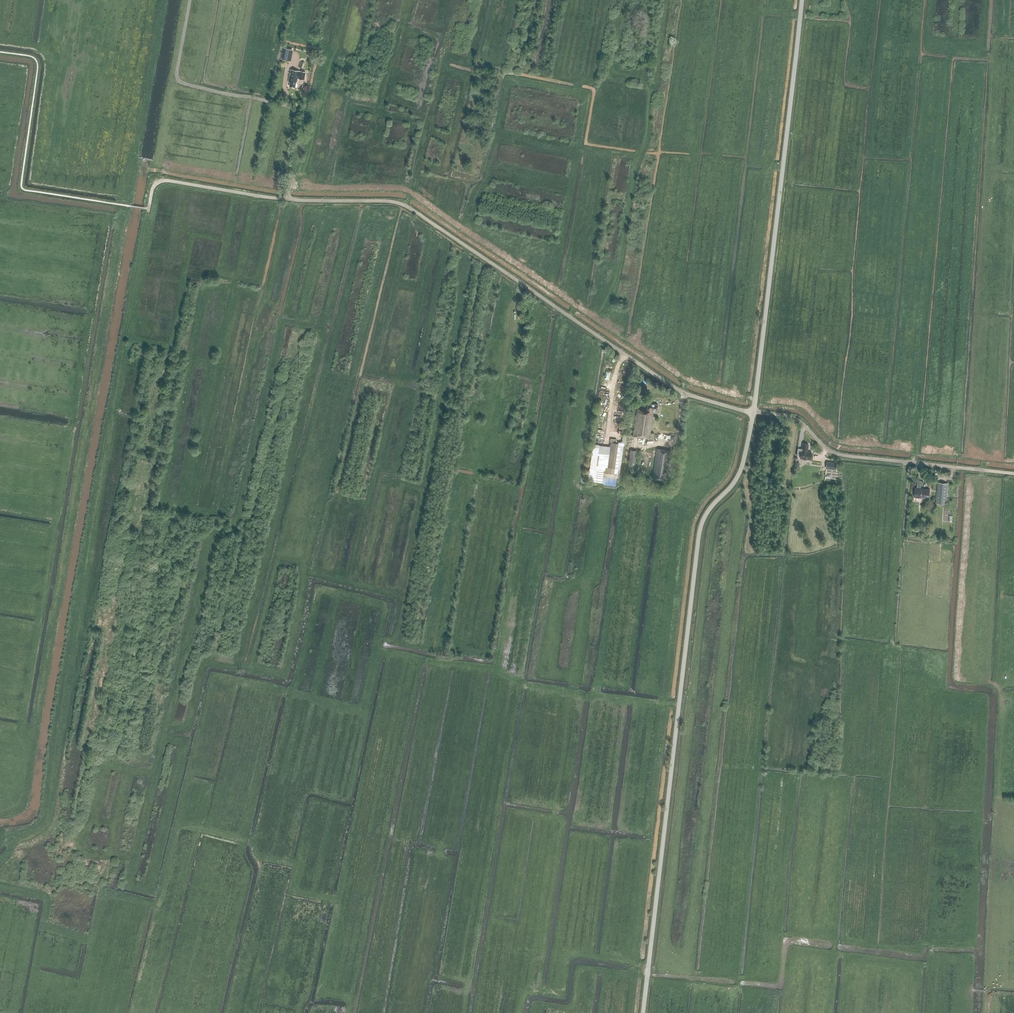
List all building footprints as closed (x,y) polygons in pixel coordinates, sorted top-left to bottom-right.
[(284,48),(282,59),(290,61),(292,50),(284,48)] [(296,82),(297,79),(304,80),(305,72),(290,69),(288,82),(290,82),(289,86),(295,87),(296,82)] [(653,439),(654,434),(650,433),(653,413),(657,413),(658,405),(648,403),(647,409),(637,408),(633,436),(653,439)] [(610,442),(607,467),(615,468),(618,443),(610,442)] [(811,452),(807,452),(808,445),(803,444),(802,451),(801,451),(800,458),(806,459),(806,460),(811,460),(811,452)] [(670,450),(657,449),(653,479),(666,480),(670,450)] [(636,451),(630,450),(628,466),(634,467),(636,451)] [(930,489),(920,488),(921,481),(918,480),(917,488),(915,488),(914,497),(925,498),(924,500),(928,501),(930,489)] [(946,504),(948,483),(938,482),(936,503),(946,504)]
